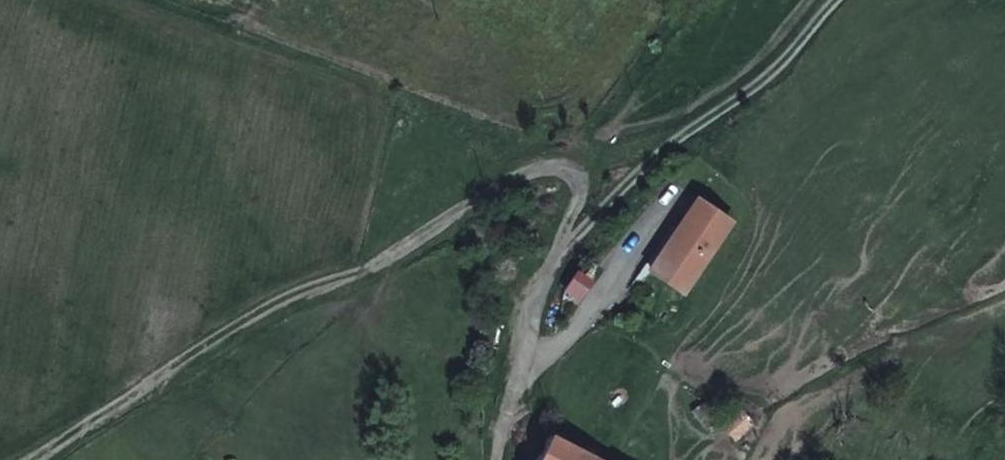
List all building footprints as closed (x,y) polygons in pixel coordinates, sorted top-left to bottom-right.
[(674,262),(665,274),(685,288),(733,218),(698,194),(659,252),(674,262)] [(659,252),(651,264),(665,274),(674,262),(659,252)] [(554,429),(538,459),(613,459),(554,429)]
